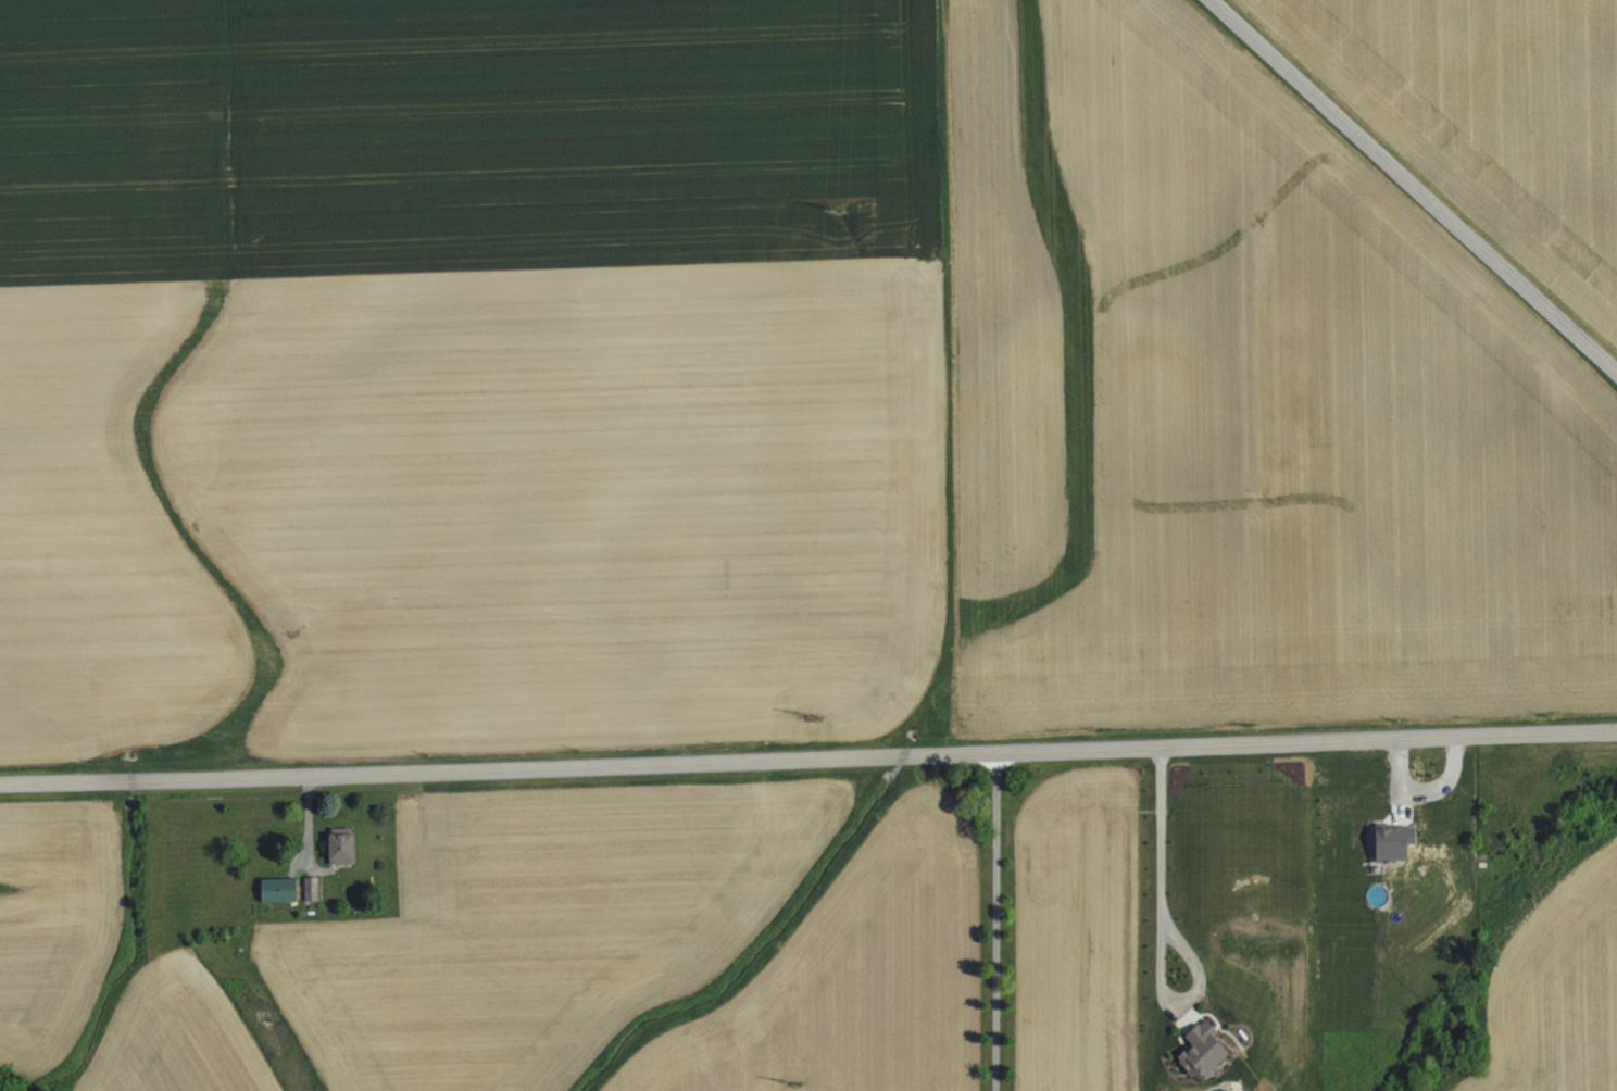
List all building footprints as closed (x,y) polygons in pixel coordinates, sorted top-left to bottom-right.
[(330,877),(355,876),(354,847),(329,848),(330,877)] [(318,891),(305,891),(305,912),(319,912),(318,891)] [(298,892),(261,893),(262,915),(298,914),(298,892)]
